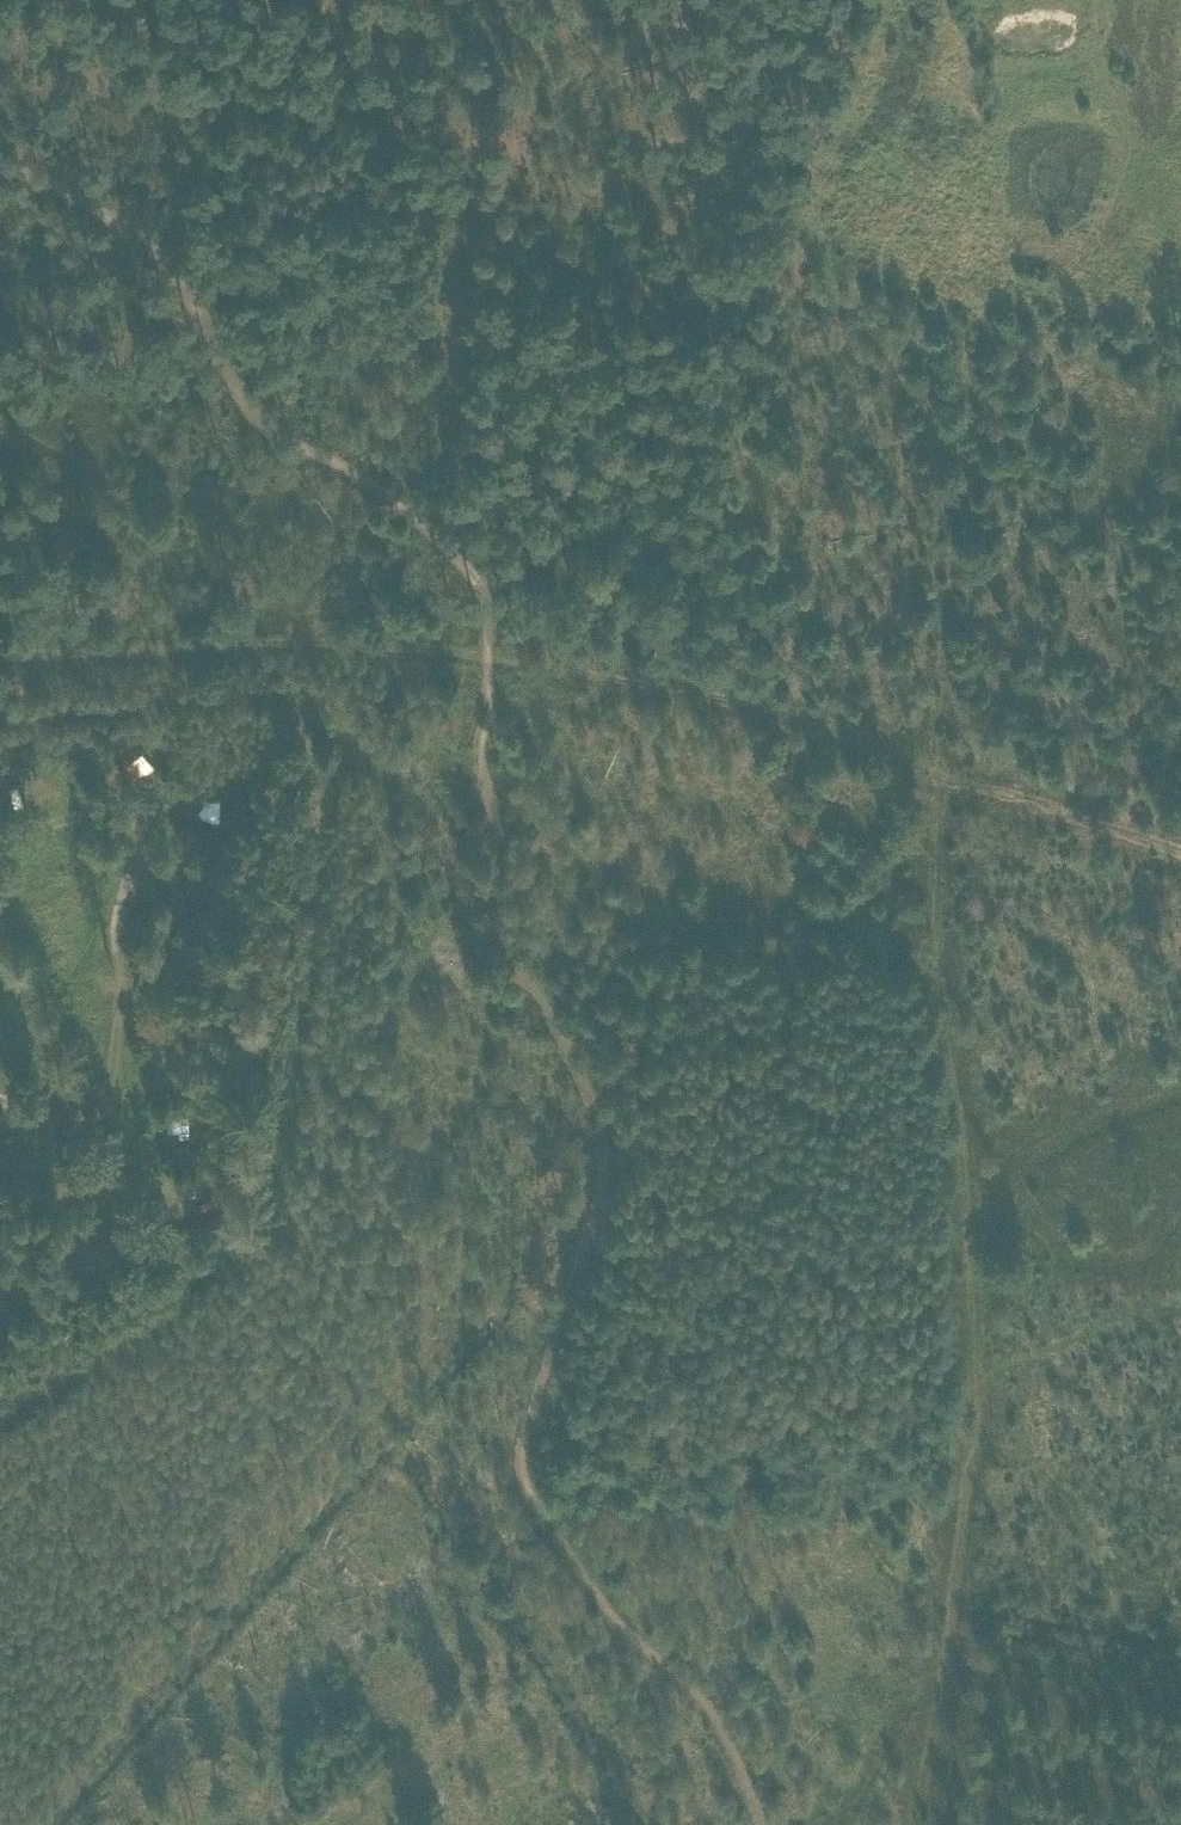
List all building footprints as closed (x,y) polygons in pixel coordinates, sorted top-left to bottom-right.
[(132,762),(156,763),(156,749),(132,748),(132,762)] [(183,1112),(182,1143),(209,1144),(210,1113),(183,1112)]
